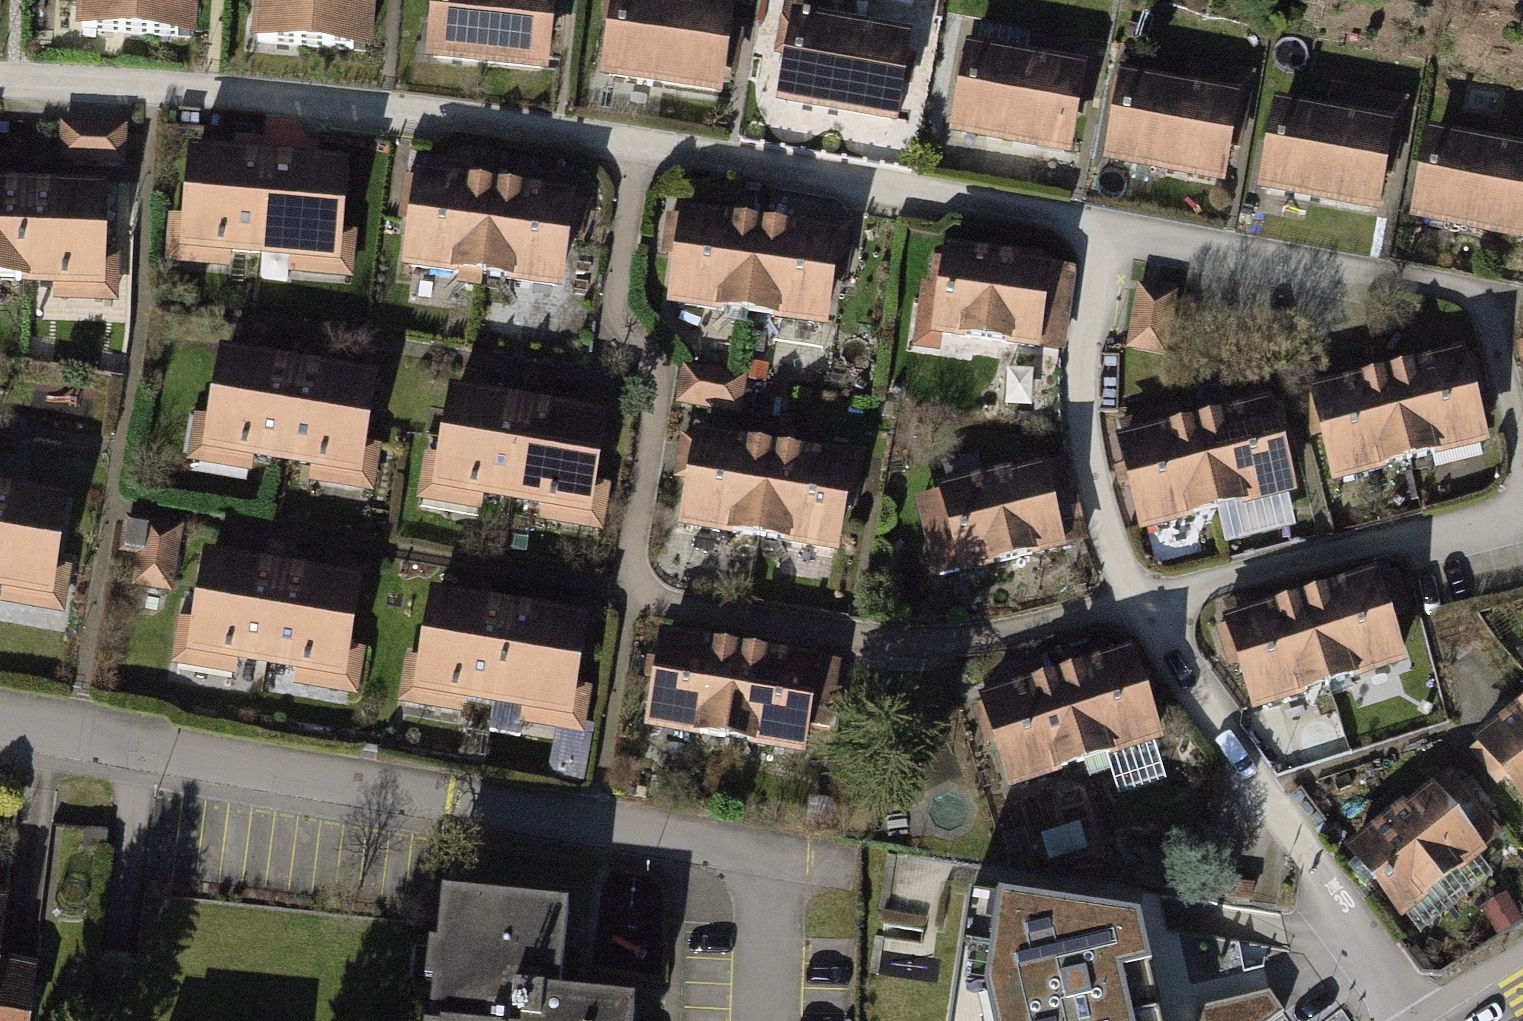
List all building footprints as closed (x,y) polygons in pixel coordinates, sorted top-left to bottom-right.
[(79,26),(199,32),(201,0),(80,0),(79,26)] [(374,0),(260,0),(256,36),(369,46),(374,0)] [(426,56),(553,68),(560,0),(432,0),(426,56)] [(723,0),(618,0),(608,69),(726,86),(738,2),(723,0)] [(918,33),(791,11),(775,100),(903,122),(918,33)] [(1093,63),(971,40),(953,132),(1075,155),(1093,63)] [(1252,95),(1125,68),(1105,163),(1232,190),(1252,95)] [(1404,117),(1280,97),(1265,191),(1389,211),(1404,117)] [(1436,123),(1417,216),(1522,237),(1522,140),(1436,123)] [(127,126),(60,124),(59,160),(126,162),(127,126)] [(354,158),(193,142),(182,247),(343,263),(354,158)] [(578,193),(416,169),(401,265),(564,289),(578,193)] [(108,282),(110,178),(0,175),(0,279),(108,282)] [(852,230),(686,207),(673,302),(838,325),(852,230)] [(1074,274),(936,252),(922,339),(1060,361),(1074,274)] [(1182,293),(1142,284),(1129,346),(1169,354),(1182,293)] [(380,372),(218,345),(200,449),(362,477),(380,372)] [(1468,351),(1314,390),(1338,484),(1492,445),(1468,351)] [(751,376),(688,363),(681,400),(744,412),(751,376)] [(614,414),(453,385),(435,485),(595,514),(614,414)] [(1278,398),(1125,434),(1148,530),(1300,494),(1278,398)] [(861,454),(695,427),(678,527),(845,554),(861,454)] [(1069,455),(920,496),(944,581),(1093,540),(1069,455)] [(52,594),(68,494),(0,484),(0,586),(52,594)] [(184,527),(139,520),(129,583),(174,590),(184,527)] [(364,575),(206,549),(188,652),(347,679),(364,575)] [(1385,576),(1233,621),(1260,711),(1412,666),(1385,576)] [(594,619),(435,588),(415,689),(574,719),(594,619)] [(829,660),(666,629),(648,722),(811,753),(829,660)] [(1139,648),(988,700),(1020,791),(1171,739),(1139,648)] [(1484,736),(1522,786),(1522,705),(1484,736)] [(1456,767),(1355,850),(1409,917),(1511,834),(1456,767)] [(595,963),(602,875),(578,873),(571,961),(595,963)] [(971,899),(950,1020),(1163,1020),(1140,919),(971,899)] [(442,900),(430,1020),(638,1020),(640,1004),(565,996),(573,914),(442,900)] [(36,963),(1,960),(8,904),(0,903),(0,1020),(29,1020),(36,963)]
